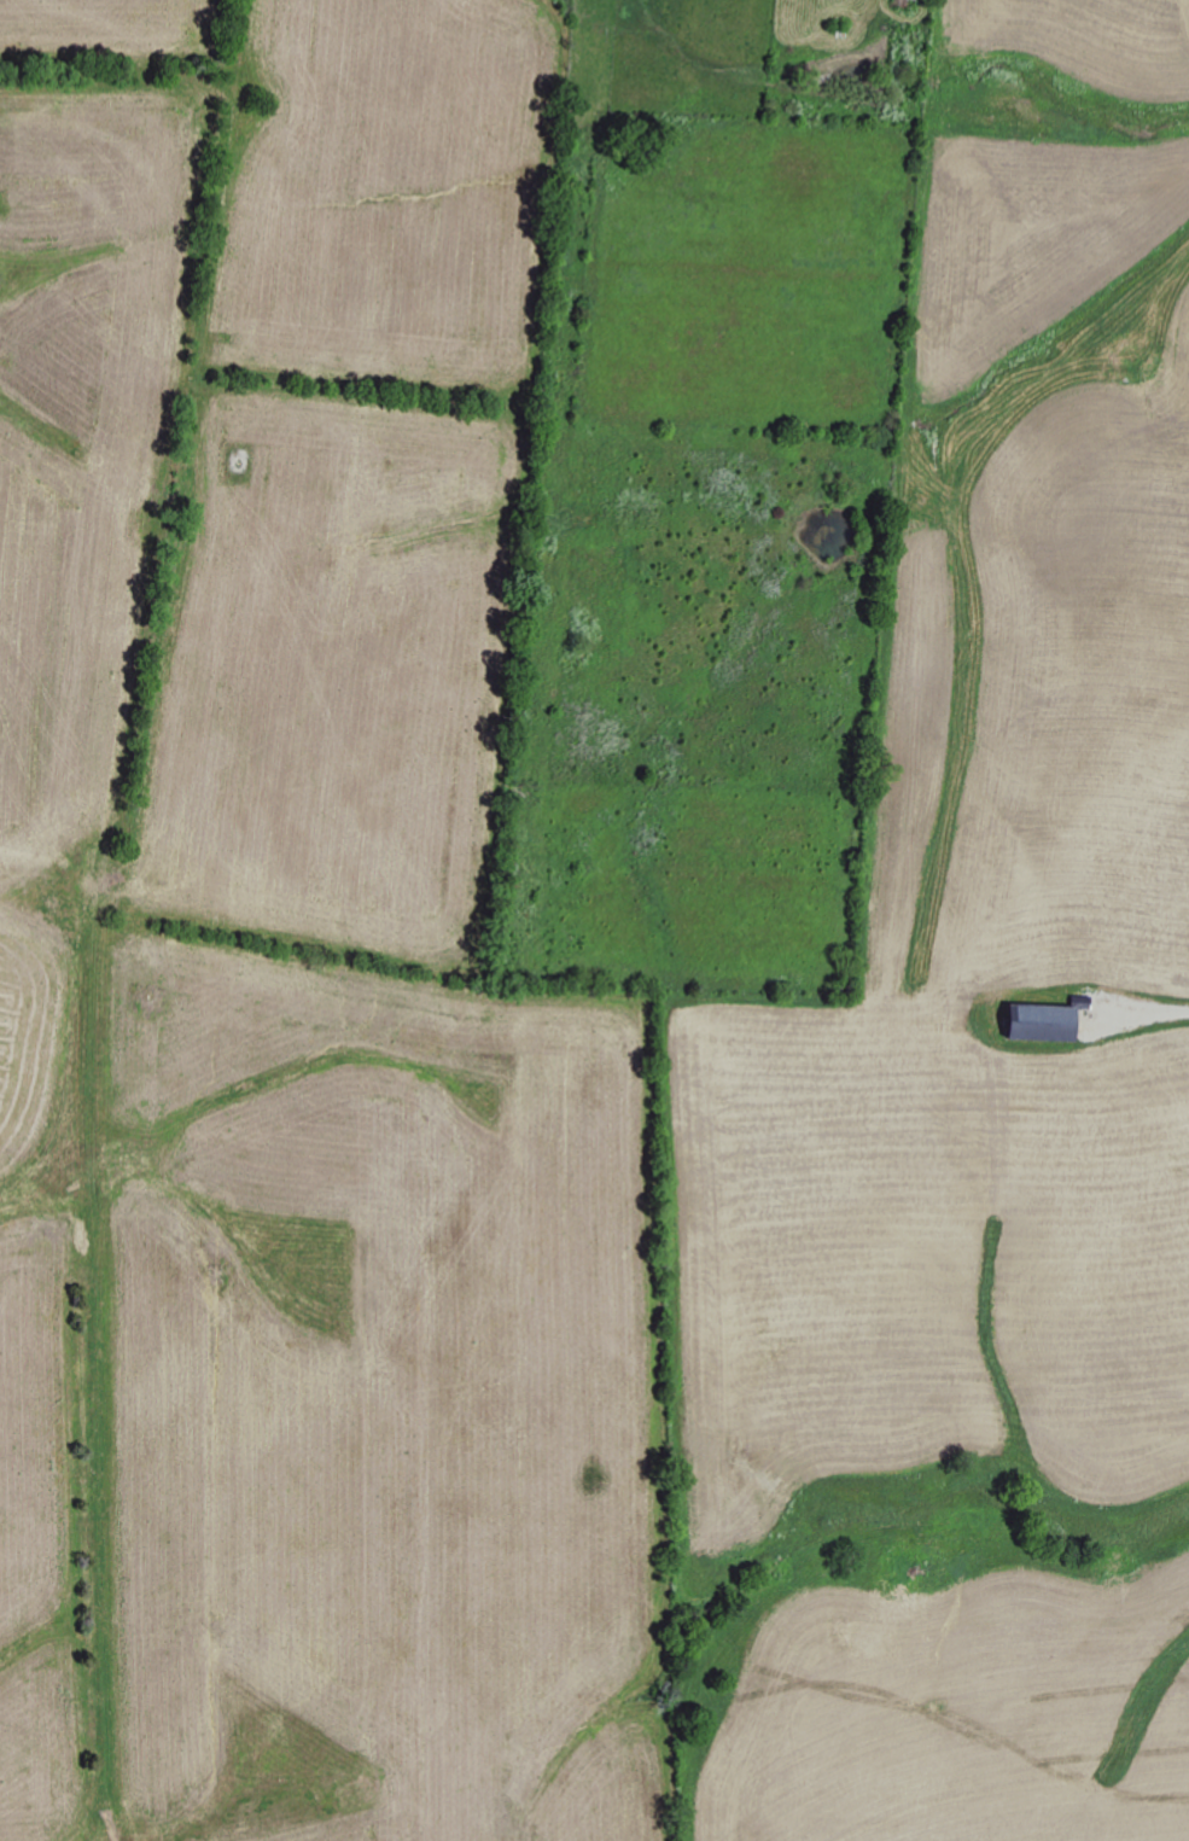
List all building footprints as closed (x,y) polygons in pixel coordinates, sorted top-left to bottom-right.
[(1011,1005),(1011,1040),(1077,1040),(1078,1005),(1011,1005)]
